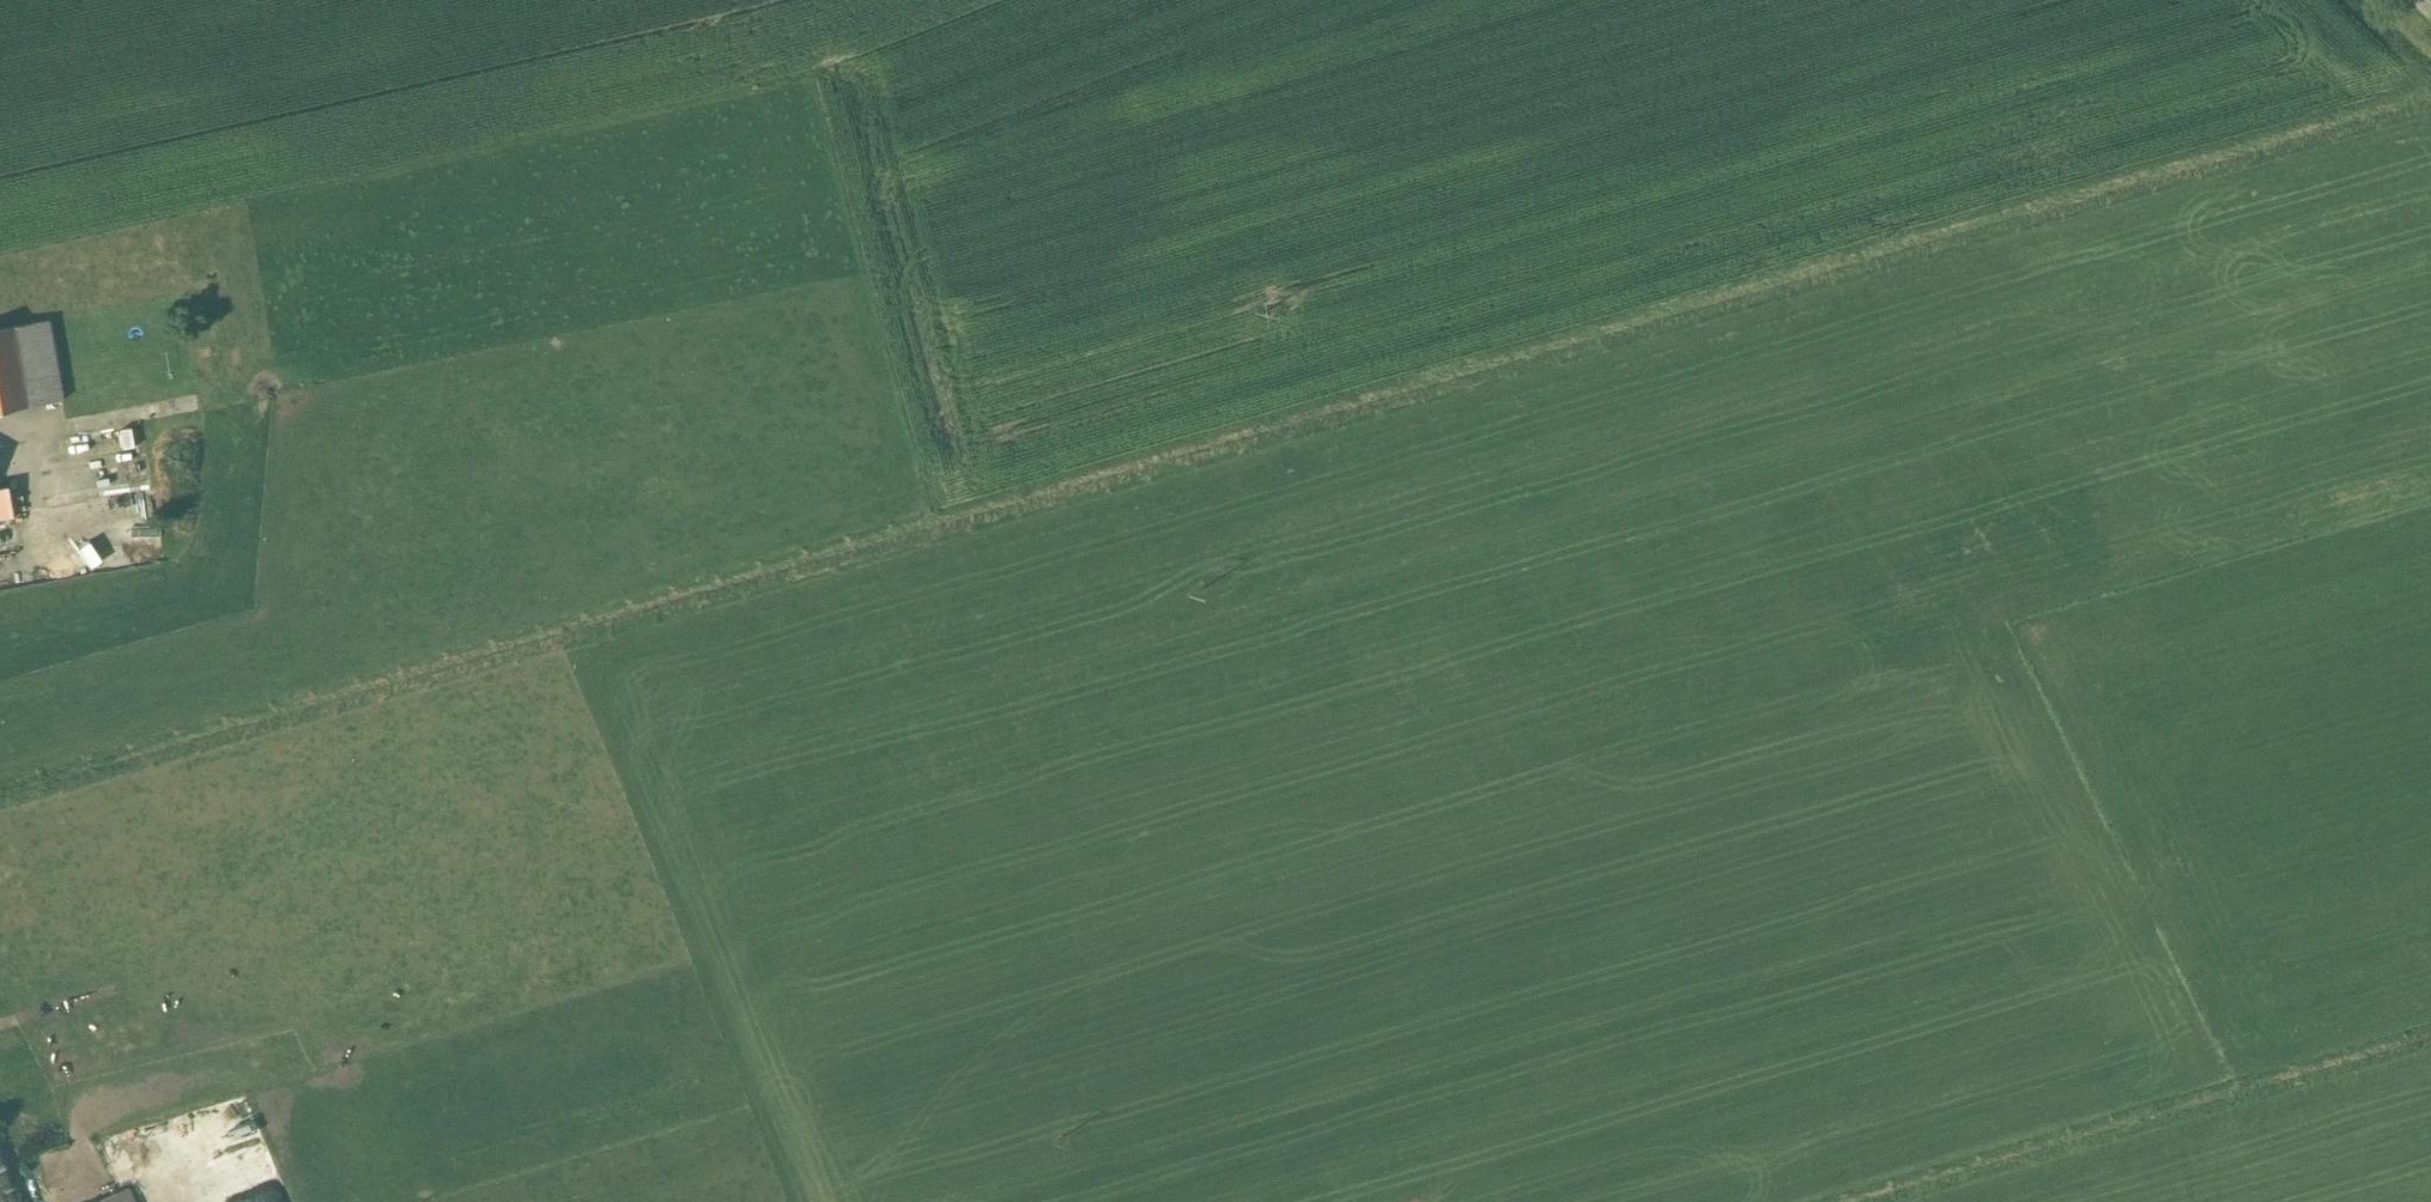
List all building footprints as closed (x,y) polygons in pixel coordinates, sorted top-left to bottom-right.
[(21,306),(0,310),(0,401),(40,393),(21,306)] [(14,517),(10,490),(0,492),(0,520),(14,517)] [(106,1182),(52,1201),(114,1201),(106,1182)]
